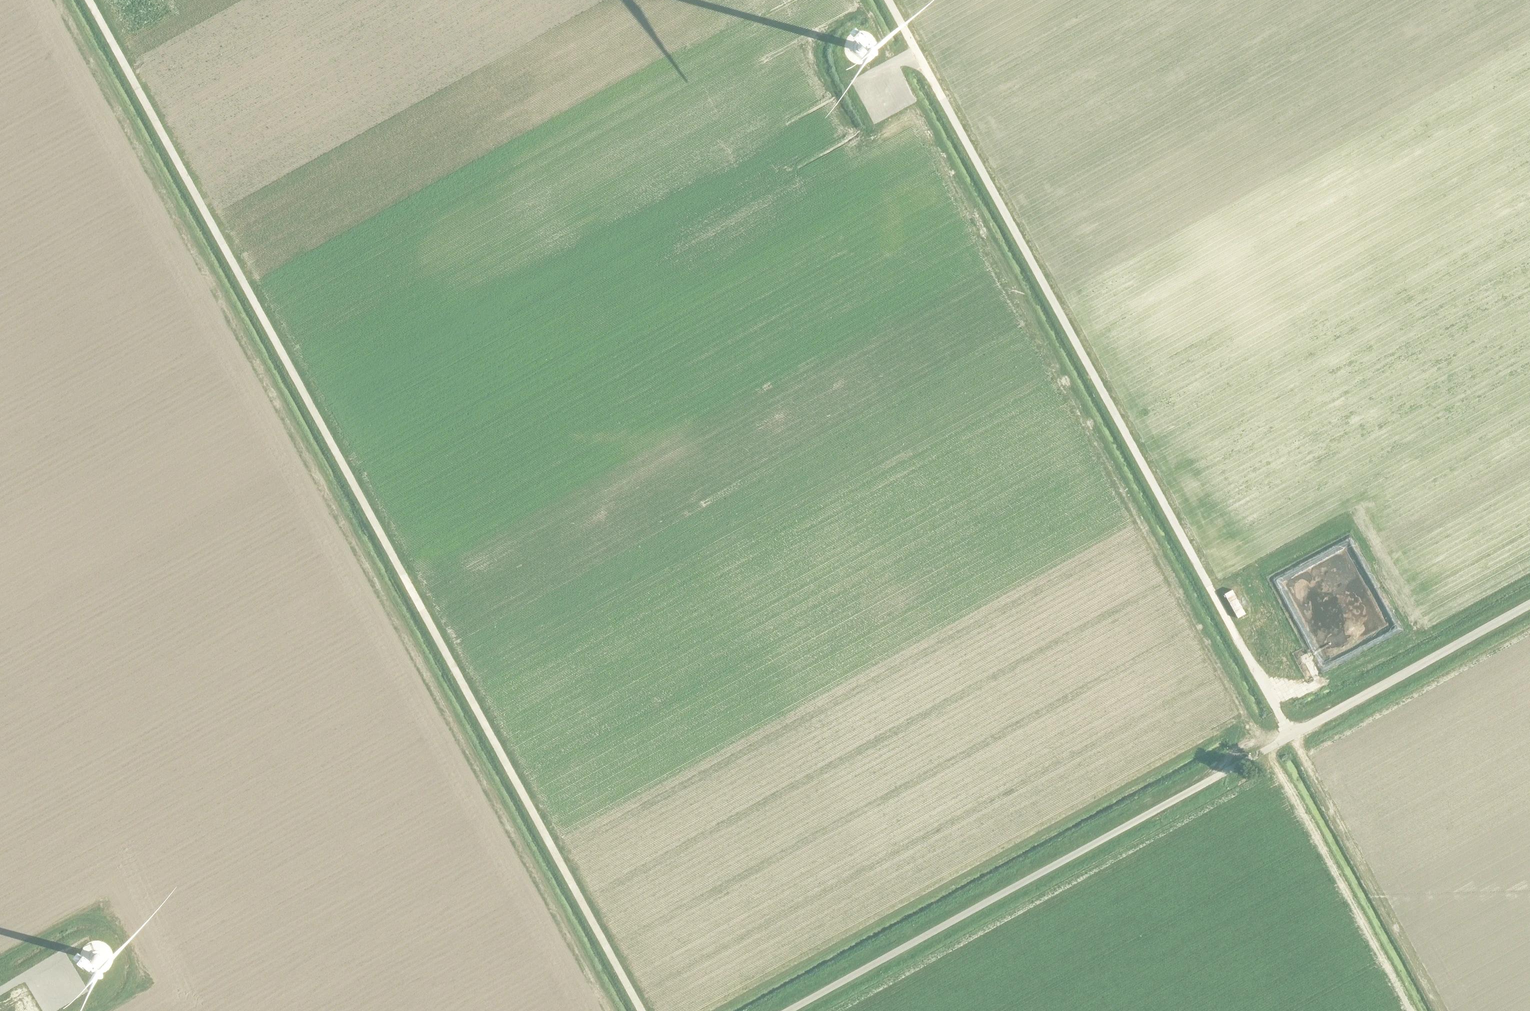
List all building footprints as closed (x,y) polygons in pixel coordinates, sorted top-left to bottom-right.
[(864,48),(864,47),(864,46),(863,46),(863,45),(862,45),(862,44),(861,44),(860,44),(859,44),(858,44),(858,45),(857,45),(857,46),(856,46),(856,47),(856,48),(856,49),(856,50),(857,50),(857,51),(858,51),(858,52),(859,52),(860,52),(861,52),(862,52),(862,51),(863,51),(863,50),(864,50),(864,49),(864,48)] [(1231,590),(1223,594),(1237,618),(1245,614),(1231,590)] [(100,958),(100,957),(100,956),(99,956),(99,955),(98,955),(98,954),(97,954),(96,954),(95,954),(94,954),(94,955),(93,955),(93,956),(92,956),(92,957),(92,958),(92,959),(92,960),(93,960),(93,961),(94,961),(94,962),(95,962),(96,962),(97,962),(98,962),(98,961),(99,961),(99,960),(100,960),(100,959),(100,958)]
